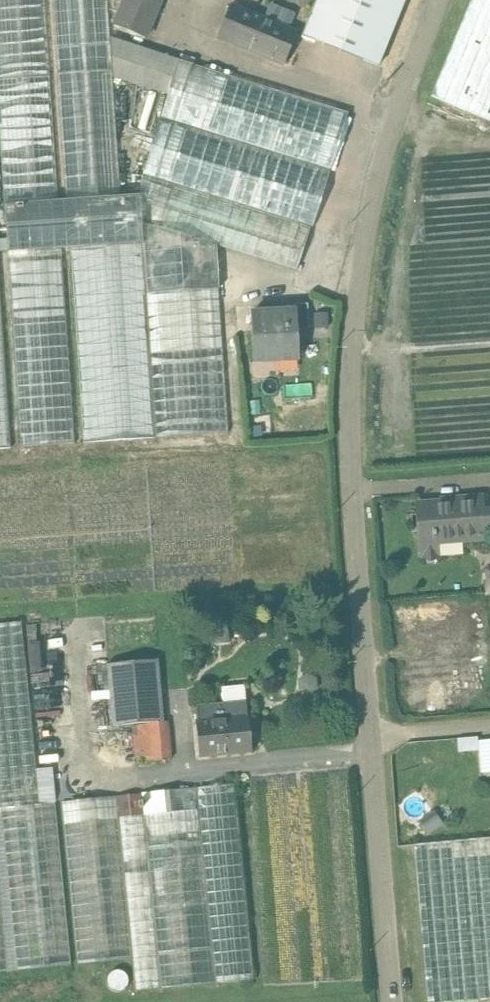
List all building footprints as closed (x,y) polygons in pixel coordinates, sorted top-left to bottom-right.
[(7,253),(21,448),(74,444),(60,249),(70,249),(84,444),(158,438),(144,221),(219,245),(298,271),(312,228),(143,176),(141,196),(123,197),(115,77),(112,39),(109,0),(55,0),(69,202),(60,203),(46,0),(0,0),(0,150),(6,241),(0,241),(0,253),(7,253)] [(116,27),(146,39),(162,0),(127,0),(116,27)] [(308,24),(303,36),(315,41),(315,40),(378,66),(405,0),(318,0),(308,24)] [(432,95),(489,120),(489,0),(471,0),(432,95)] [(266,21),(232,7),(219,40),(283,66),(296,33),(281,27),(287,12),(272,7),(266,21)] [(349,114),(178,61),(112,39),(115,77),(168,95),(143,176),(312,228),(349,114)] [(219,245),(144,221),(158,438),(231,433),(219,245)] [(13,449),(0,257),(0,449),(13,449)] [(309,304),(295,305),(296,311),(297,311),(298,329),(310,328),(309,304)] [(296,311),(252,313),(255,362),(299,360),(298,329),(297,311),(296,311)] [(459,502),(451,503),(454,541),(485,539),(482,496),(459,498),(459,502)] [(451,503),(415,506),(419,543),(419,554),(421,554),(421,558),(440,556),(439,543),(454,541),(451,503)] [(0,625),(0,810),(39,806),(21,623),(0,625)] [(31,672),(45,671),(44,638),(29,639),(31,672)] [(155,661),(109,665),(115,726),(133,725),(161,722),(155,661)] [(244,686),(221,688),(223,707),(196,710),(197,723),(197,724),(200,757),(251,753),(247,719),(244,686)] [(161,722),(133,725),(136,758),(146,757),(147,762),(168,760),(165,722),(161,722)] [(236,785),(198,790),(216,982),(254,978),(236,785)] [(198,790),(143,796),(146,817),(119,820),(132,961),(135,991),(216,982),(198,790)] [(117,799),(62,805),(81,966),(132,961),(119,820),(117,799)] [(39,806),(0,810),(17,972),(74,966),(55,804),(39,806)] [(414,845),(428,1001),(471,1001),(489,1000),(489,840),(414,845)]
